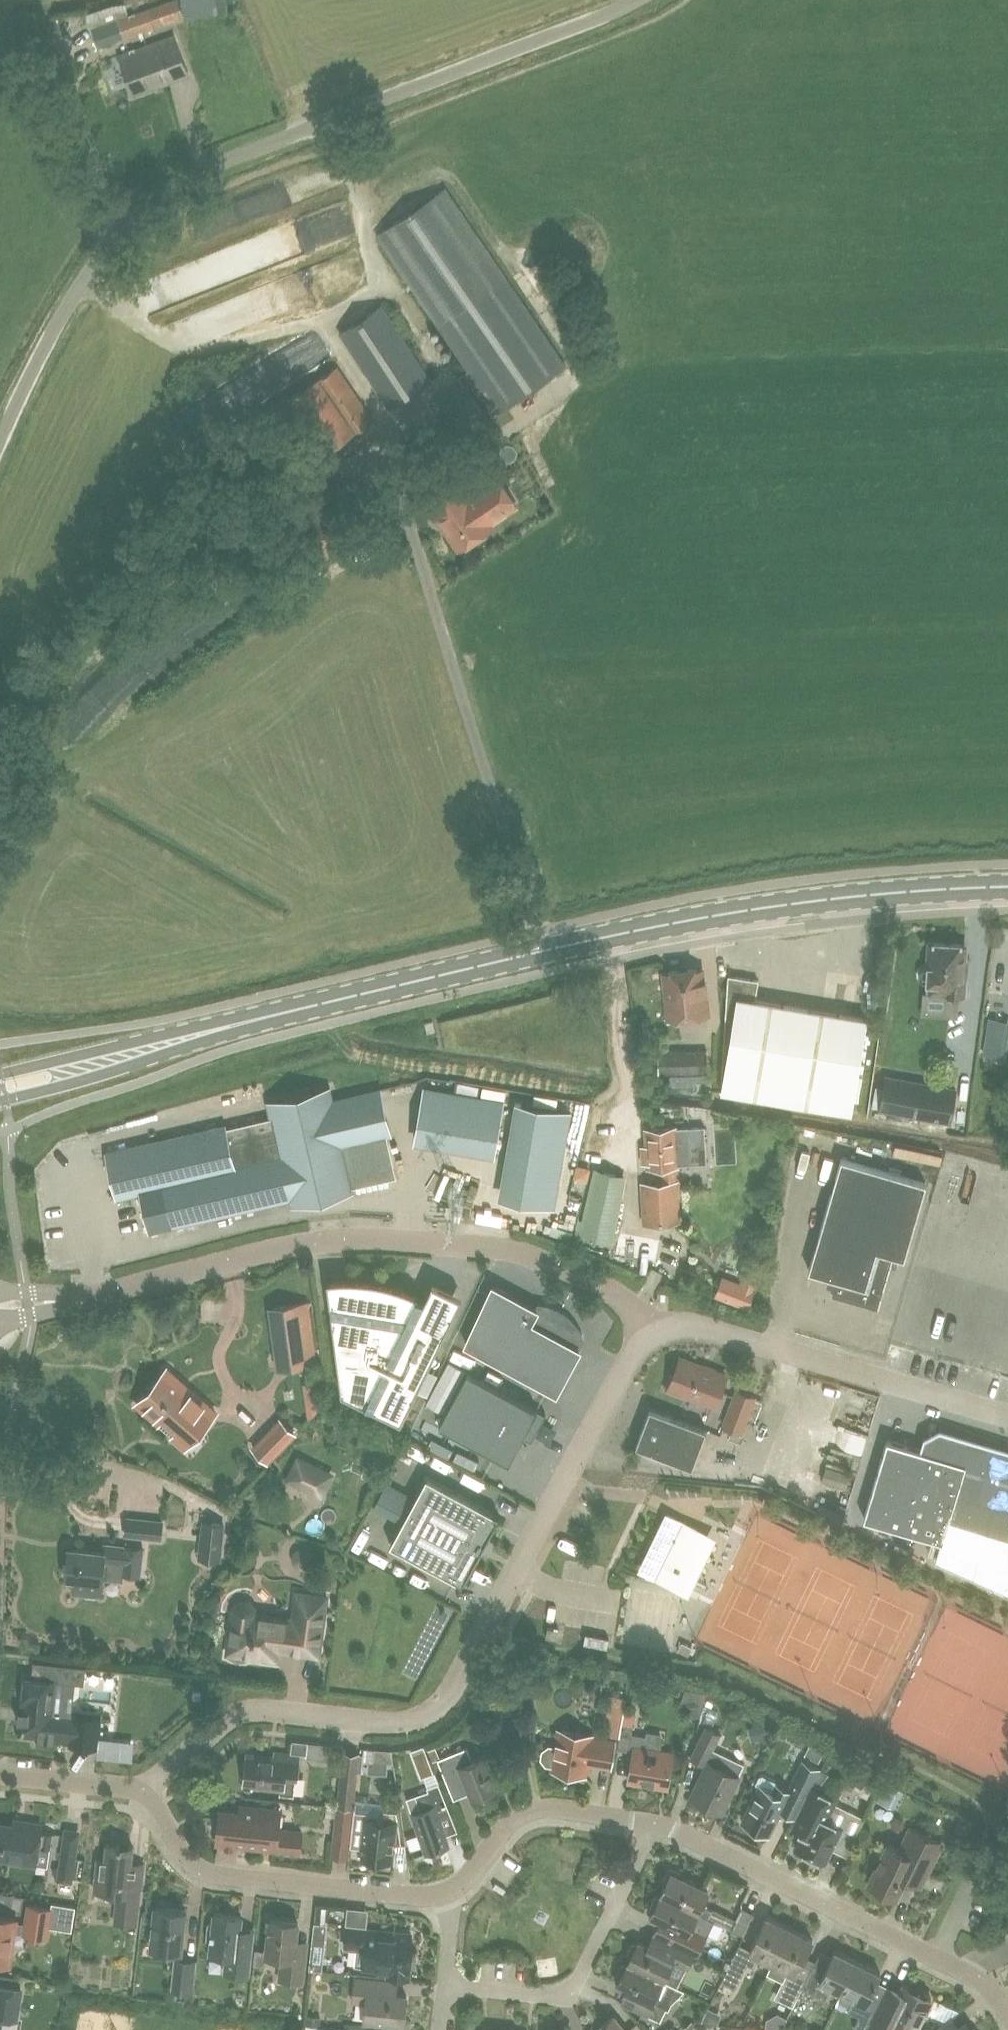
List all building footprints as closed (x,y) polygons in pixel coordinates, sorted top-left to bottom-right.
[(183,16),(178,0),(167,0),(128,14),(128,12),(90,25),(98,46),(124,36),(125,37),(183,16)] [(212,0),(183,0),(185,18),(214,13),(212,0)] [(189,74),(179,46),(174,33),(119,53),(134,94),(189,74)] [(445,187),(378,233),(470,368),(460,375),(464,381),(438,399),(462,434),(489,416),(498,409),(499,410),(567,363),(506,274),(445,187)] [(389,407),(431,379),(382,304),(340,331),(389,407)] [(317,453),(372,416),(338,364),(282,400),(317,453)] [(286,460),(304,447),(284,419),(266,432),(286,460)] [(465,506),(482,531),(492,525),(489,522),(516,504),(497,475),(470,493),(458,476),(444,485),(449,492),(447,494),(451,500),(454,499),(460,509),(465,506)] [(459,547),(482,531),(465,506),(460,509),(454,499),(451,500),(447,494),(449,492),(444,485),(430,495),(439,508),(435,511),(459,547)] [(967,995),(969,959),(965,958),(965,943),(932,941),(930,967),(925,966),(921,970),(921,976),(924,980),(930,980),(929,993),(967,995)] [(662,970),(666,1019),(710,1015),(709,1008),(706,978),(703,979),(702,967),(662,970)] [(730,973),(722,1088),(724,1089),(724,1090),(852,1112),(868,1017),(756,998),(760,978),(730,973)] [(1000,1056),(1005,1029),(989,1026),(984,1053),(1000,1056)] [(659,1072),(708,1071),(708,1047),(659,1047),(659,1072)] [(885,1073),(879,1109),(951,1122),(957,1087),(885,1073)] [(504,1100),(424,1086),(423,1089),(416,1131),(416,1134),(496,1147),(504,1100)] [(225,1123),(129,1146),(140,1193),(164,1187),(173,1226),(289,1199),(291,1205),(354,1190),(353,1186),(396,1176),(387,1136),(391,1135),(380,1087),(333,1098),(330,1087),(267,1101),(270,1117),(226,1128),(225,1123)] [(571,1111),(523,1103),(506,1199),(554,1207),(571,1111)] [(690,1143),(705,1142),(704,1125),(688,1126),(688,1125),(647,1128),(649,1165),(691,1162),(690,1143)] [(905,1256),(927,1181),(842,1156),(809,1269),(830,1274),(828,1281),(836,1284),(833,1294),(878,1307),(894,1253),(905,1256)] [(614,1242),(628,1175),(596,1168),(582,1235),(614,1242)] [(644,1221),(680,1219),(678,1180),(642,1182),(644,1221)] [(351,1277),(339,1277),(328,1279),(343,1391),(404,1419),(462,1294),(433,1280),(425,1297),(418,1294),(419,1292),(408,1287),(397,1284),(386,1281),(374,1279),(363,1277),(351,1277)] [(542,1304),(538,1303),(536,1308),(493,1285),(466,1342),(556,1391),(580,1348),(576,1347),(582,1335),(581,1332),(579,1329),(577,1326),(575,1323),(572,1320),(570,1318),(567,1316),(564,1313),(561,1311),(558,1310),(555,1308),(552,1307),(549,1305),(545,1304),(542,1304)] [(315,1362),(307,1302),(274,1306),(282,1366),(315,1362)] [(715,1404),(727,1374),(680,1356),(674,1373),(671,1372),(665,1388),(681,1394),(682,1391),(715,1404)] [(213,1407),(179,1378),(165,1366),(135,1400),(184,1442),(213,1407)] [(439,1424),(509,1461),(523,1435),(532,1440),(533,1437),(531,1436),(537,1426),(538,1427),(546,1413),(468,1371),(439,1424)] [(317,1380),(303,1382),(308,1420),(321,1408),(317,1380)] [(741,1430),(754,1395),(737,1389),(724,1423),(741,1430)] [(706,1428),(650,1407),(636,1444),(692,1466),(706,1428)] [(280,1416),(250,1447),(267,1463),(297,1433),(280,1416)] [(888,1438),(864,1517),(941,1539),(936,1558),(1007,1591),(1007,1446),(940,1426),(924,1435),(921,1444),(920,1448),(888,1438)] [(330,1474),(299,1459),(290,1477),(321,1492),(330,1474)] [(426,1475),(390,1543),(461,1582),(462,1583),(499,1514),(498,1514),(426,1475)] [(668,1513),(642,1567),(659,1576),(661,1572),(682,1582),(704,1536),(696,1531),(697,1528),(668,1513)] [(126,1534),(160,1538),(162,1521),(128,1518),(126,1534)] [(224,1524),(202,1522),(199,1557),(220,1559),(224,1524)] [(141,1575),(143,1548),(106,1544),(105,1551),(70,1547),(67,1576),(77,1577),(76,1592),(101,1595),(102,1577),(123,1580),(124,1573),(141,1575)] [(298,1592),(294,1619),(281,1617),(254,1614),(255,1610),(254,1605),(251,1601),(246,1599),(241,1599),(237,1602),(235,1607),(230,1650),(233,1651),(236,1653),(239,1654),(241,1654),(244,1654),(248,1653),(262,1655),(262,1653),(270,1654),(269,1656),(275,1657),(277,1647),(290,1649),(318,1653),(326,1596),(298,1592)] [(558,1638),(559,1629),(548,1627),(546,1636),(558,1638)] [(73,1715),(73,1713),(72,1712),(72,1715),(62,1714),(62,1710),(53,1709),(56,1682),(58,1682),(59,1678),(56,1677),(58,1663),(34,1661),(32,1678),(25,1677),(21,1710),(19,1709),(19,1710),(20,1710),(19,1719),(18,1719),(18,1720),(20,1721),(19,1725),(27,1726),(26,1735),(39,1736),(38,1740),(45,1740),(45,1737),(49,1737),(48,1741),(55,1741),(69,1742),(69,1745),(70,1745),(70,1743),(97,1746),(97,1748),(98,1748),(102,1716),(100,1715),(100,1717),(73,1715)] [(609,1732),(619,1733),(621,1722),(622,1722),(624,1710),(610,1708),(608,1720),(611,1720),(609,1732)] [(643,1745),(645,1735),(631,1733),(632,1724),(622,1722),(621,1722),(619,1733),(617,1747),(628,1749),(629,1744),(633,1745),(628,1775),(638,1777),(637,1781),(663,1785),(666,1770),(670,1770),(673,1750),(643,1745)] [(721,1751),(719,1755),(709,1750),(718,1732),(706,1727),(692,1755),(704,1761),(705,1760),(707,1761),(691,1794),(707,1802),(707,1806),(715,1810),(718,1808),(721,1809),(744,1762),(721,1751)] [(547,1766),(554,1767),(585,1773),(587,1760),(611,1764),(615,1740),(592,1736),(592,1733),(560,1728),(557,1748),(550,1747),(544,1752),(542,1760),(547,1766)] [(424,1744),(412,1748),(417,1762),(429,1757),(424,1744)] [(428,1749),(433,1760),(440,1757),(436,1746),(428,1749)] [(438,1759),(446,1780),(462,1774),(472,1798),(503,1787),(496,1770),(491,1772),(485,1756),(473,1761),(468,1747),(438,1759)] [(337,1804),(354,1806),(361,1751),(343,1749),(337,1804)] [(374,1762),(394,1763),(392,1750),(375,1749),(374,1762)] [(293,1796),(296,1769),(297,1769),(299,1753),(275,1751),(274,1757),(266,1755),(266,1754),(248,1752),(244,1782),(280,1786),(279,1795),(293,1796)] [(780,1808),(779,1810),(795,1818),(806,1795),(804,1795),(818,1767),(804,1760),(791,1786),(789,1790),(792,1791),(783,1809),(780,1808)] [(769,1832),(779,1810),(780,1808),(783,1809),(792,1791),(789,1790),(776,1783),(775,1781),(763,1775),(759,1776),(755,1784),(759,1786),(743,1820),(752,1824),(751,1826),(753,1829),(761,1833),(764,1833),(765,1830),(769,1832)] [(449,1843),(446,1834),(438,1813),(449,1809),(440,1784),(416,1793),(421,1808),(411,1811),(425,1851),(449,1843)] [(812,1787),(807,1796),(806,1795),(795,1818),(791,1827),(803,1833),(797,1846),(826,1860),(833,1846),(842,1827),(826,1818),(834,1801),(836,1798),(812,1787)] [(349,1858),(350,1846),(354,1810),(354,1806),(337,1804),(331,1856),(349,1858)] [(300,1850),(302,1830),(279,1828),(281,1809),(242,1805),(241,1811),(222,1809),(218,1842),(300,1850)] [(350,1846),(362,1848),(361,1857),(394,1860),(395,1848),(393,1847),(393,1844),(401,1842),(397,1810),(379,1808),(377,1818),(366,1816),(367,1811),(354,1810),(350,1846)] [(35,1863),(38,1847),(50,1849),(52,1832),(40,1830),(41,1824),(25,1821),(24,1826),(0,1822),(0,1857),(35,1863)] [(64,1826),(56,1880),(73,1883),(81,1829),(64,1826)] [(919,1883),(939,1840),(910,1826),(899,1848),(888,1842),(869,1881),(872,1882),(873,1886),(881,1890),(886,1889),(896,1894),(905,1876),(919,1883)] [(116,1921),(139,1924),(146,1863),(133,1862),(134,1846),(108,1843),(107,1859),(99,1858),(96,1889),(119,1892),(116,1921)] [(667,1883),(663,1893),(709,1916),(709,1917),(744,1934),(755,1912),(742,1906),(736,1919),(703,1902),(709,1889),(682,1875),(682,1874),(682,1871),(673,1867),(671,1868),(665,1880),(666,1882),(667,1883)] [(709,1916),(663,1893),(661,1897),(659,1896),(657,1896),(651,1908),(652,1910),(654,1911),(652,1915),(659,1918),(653,1930),(652,1931),(673,1941),(695,1951),(698,1952),(704,1939),(708,1931),(703,1929),(709,1917),(709,1916)] [(50,1926),(72,1930),(76,1905),(52,1902),(51,1907),(30,1904),(27,1923),(17,1921),(18,1919),(0,1916),(0,1962),(11,1963),(16,1929),(26,1930),(26,1932),(49,1936),(50,1926)] [(186,1909),(179,1909),(155,1906),(151,1947),(182,1950),(186,1909)] [(253,1928),(240,1927),(242,1915),(215,1912),(214,1923),(209,1922),(207,1938),(212,1939),(211,1952),(213,1952),(213,1956),(226,1957),(226,1953),(232,1954),(231,1971),(248,1973),(253,1928)] [(754,1967),(760,1954),(773,1960),(789,1926),(766,1915),(750,1947),(749,1948),(750,1948),(743,1961),(748,1963),(754,1967)] [(266,1966),(268,1953),(283,1954),(280,1977),(305,1980),(308,1948),(296,1947),(299,1921),(271,1918),(268,1949),(256,1948),(254,1964),(266,1966)] [(314,1923),(313,1935),(312,1945),(309,1969),(321,1970),(323,1947),(325,1924),(314,1923)] [(345,1946),(358,1947),(356,1963),(389,1966),(387,1978),(408,1980),(410,1966),(413,1966),(416,1964),(417,1956),(414,1953),(411,1953),(412,1938),(410,1938),(411,1932),(347,1926),(345,1946)] [(778,1999),(792,2006),(802,1986),(805,1980),(786,1970),(788,1967),(796,1971),(804,1954),(812,1938),(789,1926),(773,1960),(774,1960),(768,1972),(787,1982),(778,1999)] [(675,1957),(689,1964),(695,1951),(673,1941),(652,1931),(652,1932),(646,1943),(640,1940),(638,1943),(636,1942),(634,1943),(628,1955),(629,1957),(631,1958),(629,1961),(665,1979),(675,1957)] [(843,1990),(858,1960),(834,1949),(824,1969),(813,1964),(802,1986),(825,1998),(831,1985),(843,1990)] [(196,1961),(179,1959),(176,1959),(173,1988),(193,1991),(196,1961)] [(722,1982),(735,1989),(746,1967),(741,1965),(732,1960),(722,1982)] [(887,1985),(881,1998),(870,1992),(880,1971),(858,1960),(843,1990),(853,1996),(847,2009),(860,2015),(854,2027),(859,2029),(865,2029),(887,1985)] [(629,1961),(626,1967),(624,1966),(622,1966),(616,1978),(617,1980),(619,1981),(618,1983),(625,1986),(618,2001),(648,2016),(649,2013),(662,2019),(667,2008),(668,2009),(672,2002),(685,1989),(665,1979),(629,1961)] [(407,1994),(397,1993),(399,1981),(355,1977),(352,1999),(366,2001),(365,2018),(404,2022),(407,1994)] [(901,2022),(915,2029),(931,1996),(904,1982),(900,1992),(887,1985),(865,2029),(897,2029),(901,2022)] [(22,1988),(0,1985),(0,2025),(1,2025),(3,2016),(17,2019),(22,1988)] [(614,2014),(598,2027),(600,2029),(627,2029),(614,2014)] [(959,2024),(953,2016),(931,2029),(978,2029),(975,2026),(973,2026),(971,2027),(966,2019),(959,2024)]
